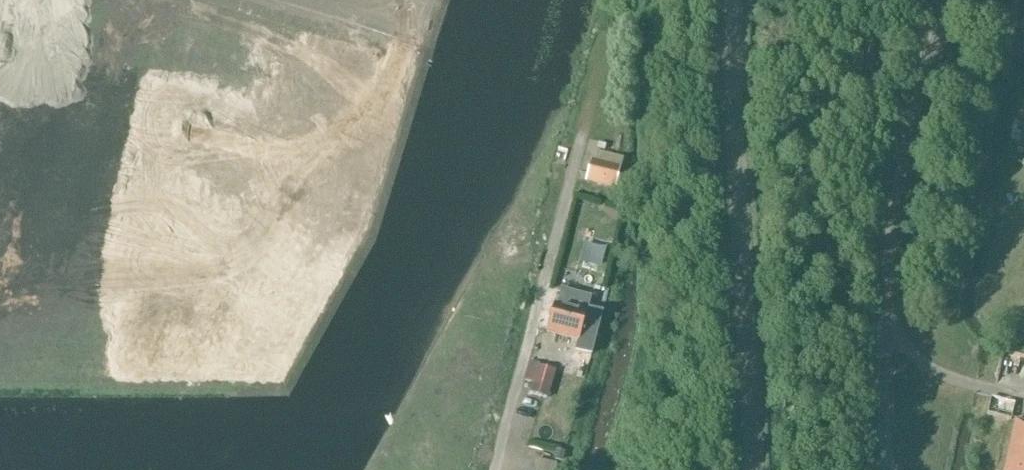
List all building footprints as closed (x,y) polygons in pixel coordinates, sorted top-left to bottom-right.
[(619,171),(592,164),(587,182),(614,189),(619,171)] [(547,332),(579,341),(583,326),(598,330),(603,313),(587,309),(585,315),(553,307),(547,332)] [(537,386),(560,393),(570,361),(546,354),(537,386)] [(1015,403),(991,399),(987,417),(1011,422),(1015,403)] [(1015,421),(1004,469),(1023,469),(1023,423),(1015,421)] [(564,455),(557,453),(555,461),(562,463),(564,455)]
